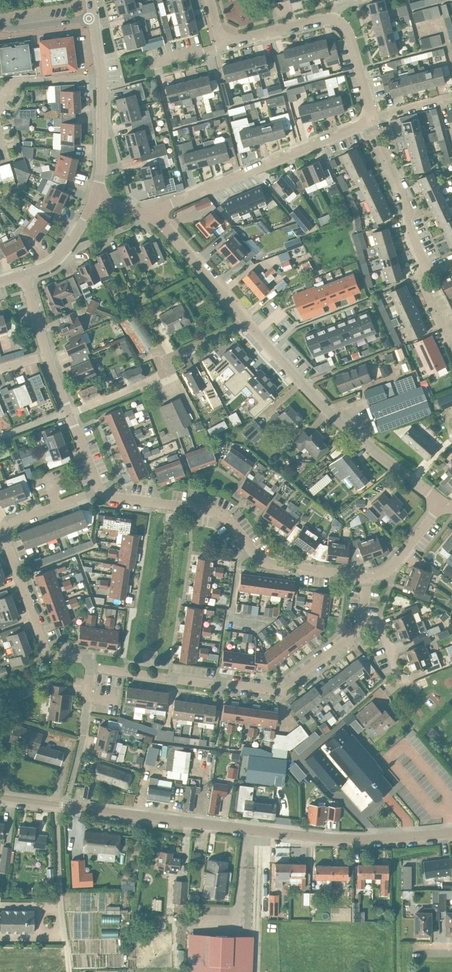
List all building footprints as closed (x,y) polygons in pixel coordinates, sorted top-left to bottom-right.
[(128,11),(135,9),(136,15),(155,10),(154,4),(142,7),(142,3),(140,2),(134,3),(133,0),(121,0),(115,1),(118,13),(128,11)] [(175,12),(175,11),(191,7),(189,0),(172,0),(174,7),(169,8),(171,13),(175,12)] [(369,3),(372,14),(387,10),(386,4),(390,2),(389,0),(373,0),(374,2),(369,3)] [(424,5),(422,0),(410,3),(411,9),(424,5)] [(163,2),(158,3),(161,15),(166,14),(163,2)] [(441,5),(444,17),(449,16),(446,4),(441,5)] [(178,24),(194,19),(191,7),(175,11),(175,12),(178,24)] [(155,10),(136,15),(138,20),(131,23),(121,25),(124,36),(141,32),(141,33),(148,31),(145,19),(157,16),(155,10)] [(387,10),(372,14),(374,24),(390,19),(387,10)] [(169,26),(166,14),(161,15),(164,27),(169,26)] [(178,24),(181,37),(198,32),(194,19),(178,24)] [(374,24),(377,34),(393,30),(390,19),(374,24)] [(167,40),(172,39),(169,26),(164,27),(167,40)] [(393,30),(377,34),(380,45),(395,41),(393,30)] [(143,41),(141,33),(141,32),(124,36),(127,48),(141,45),(143,51),(164,45),(162,36),(143,41)] [(440,35),(435,36),(437,47),(443,46),(440,35)] [(37,47),(32,48),(34,60),(35,60),(35,63),(39,62),(38,60),(41,59),(42,59),(44,72),(76,68),(74,52),(71,37),(58,38),(56,39),(53,39),(40,41),(41,47),(37,47)] [(325,56),(328,66),(340,63),(338,58),(339,57),(335,39),(334,39),(334,40),(327,42),(326,38),(316,41),(320,57),(325,56)] [(34,70),(30,40),(0,44),(0,74),(34,70)] [(395,41),(380,45),(383,56),(398,52),(397,46),(401,45),(399,40),(395,41)] [(316,41),(305,44),(309,60),(310,60),(314,59),(316,64),(321,63),(320,57),(316,41)] [(300,67),(310,65),(311,64),(310,60),(309,60),(305,44),(295,47),(300,67)] [(290,71),(289,65),(294,64),(295,68),(300,67),(295,47),(284,49),(285,55),(278,57),(282,73),(290,71)] [(427,52),(428,58),(439,55),(439,56),(445,55),(443,48),(438,50),(427,52)] [(427,52),(417,55),(419,63),(418,63),(419,66),(421,66),(420,60),(428,58),(427,52)] [(271,75),(268,64),(265,54),(255,57),(259,73),(264,72),(265,76),(271,75)] [(406,58),(407,63),(412,62),(413,64),(418,63),(419,63),(417,55),(406,58)] [(255,57),(244,60),(249,76),(254,74),(255,80),(260,79),(259,73),(255,57)] [(244,60),(234,62),(240,84),(250,81),(249,76),(244,60)] [(390,62),(387,63),(388,66),(396,69),(398,69),(397,66),(397,65),(396,65),(395,61),(390,62)] [(234,86),(240,84),(234,62),(223,65),(227,81),(232,80),(234,86)] [(425,88),(436,85),(432,69),(425,71),(424,66),(419,67),(421,72),(425,88)] [(432,69),(436,85),(446,83),(442,67),(432,69)] [(409,70),(410,75),(414,91),(425,88),(421,72),(416,73),(415,68),(409,70)] [(386,92),(392,91),(393,96),(404,94),(400,78),(395,79),(393,73),(381,76),(386,92)] [(209,75),(198,78),(202,94),(213,91),(209,75)] [(336,77),(326,79),(329,92),(335,114),(345,111),(341,95),(336,96),(332,83),(338,81),(338,82),(345,80),(344,75),(336,77)] [(400,78),(404,94),(414,91),(410,75),(400,78)] [(302,76),(284,81),(286,86),(304,81),(302,76)] [(198,101),(204,99),(202,94),(198,78),(188,81),(192,97),(196,96),(198,101)] [(181,99),(192,97),(188,81),(177,83),(181,99)] [(178,106),(182,104),(183,104),(181,99),(177,83),(166,86),(170,102),(177,101),(178,106)] [(60,95),(60,102),(80,100),(79,90),(74,91),(74,84),(55,85),(55,95),(60,95)] [(265,96),(283,91),(281,84),(268,87),(268,90),(264,91),(265,96)] [(117,99),(121,111),(138,106),(136,101),(146,98),(143,85),(125,89),(127,96),(117,99)] [(299,86),(287,90),(290,103),(299,101),(296,92),(301,91),(299,86)] [(238,96),(235,97),(233,98),(230,88),(223,90),(227,106),(244,101),(243,97),(242,97),(238,96)] [(324,116),(335,114),(329,92),(318,95),(324,116)] [(284,95),(266,99),(268,107),(286,102),(284,95)] [(318,95),(320,101),(314,102),(313,97),(308,98),(314,119),(324,116),(318,95)] [(303,122),(314,119),(308,98),(307,98),(309,104),(299,106),(303,122)] [(80,100),(60,102),(59,102),(59,109),(54,109),(44,113),(45,118),(53,118),(61,118),(75,117),(75,112),(80,111),(80,100)] [(207,113),(209,118),(226,113),(224,108),(223,103),(215,105),(216,110),(207,113)] [(133,120),(135,126),(151,121),(148,110),(139,112),(138,106),(121,111),(124,122),(133,120)] [(21,118),(32,118),(32,109),(20,109),(21,118)] [(285,129),(292,128),(289,114),(281,116),(282,120),(272,122),(276,138),(287,135),(285,129)] [(61,134),(80,134),(80,123),(75,123),(75,117),(61,118),(53,118),(53,126),(61,126),(61,134)] [(173,126),(179,125),(177,117),(171,118),(173,126)] [(418,118),(402,123),(405,135),(422,131),(426,130),(425,125),(421,127),(418,118)] [(266,141),(276,138),(272,122),(267,124),(266,120),(261,121),(262,125),(266,141)] [(130,146),(147,141),(145,135),(154,132),(151,121),(135,126),(136,131),(127,134),(130,146)] [(262,125),(256,127),(255,122),(251,124),(256,143),(266,141),(262,125)] [(244,125),(233,129),(236,140),(238,148),(256,143),(251,124),(244,125)] [(422,131),(405,135),(409,147),(425,143),(422,131)] [(61,150),(74,150),(75,144),(80,145),(80,134),(61,134),(61,144),(61,150)] [(216,145),(220,161),(230,158),(230,155),(236,153),(231,136),(224,137),(223,136),(216,137),(215,140),(216,145)] [(167,154),(175,152),(175,150),(167,152),(164,143),(148,147),(147,141),(130,146),(133,157),(148,153),(149,158),(167,154)] [(412,160),(428,156),(425,143),(409,147),(412,160)] [(342,155),(347,166),(362,159),(357,148),(360,147),(358,144),(348,149),(349,151),(342,155)] [(34,147),(21,145),(23,156),(33,159),(34,147)] [(209,164),(220,161),(216,145),(205,148),(209,164)] [(199,167),(209,164),(205,148),(194,151),(199,167)] [(56,164),(75,169),(78,159),(73,158),(74,150),(61,150),(56,149),(51,149),(50,155),(54,157),(58,158),(56,164)] [(184,154),(188,169),(199,167),(194,151),(184,154)] [(170,165),(167,154),(149,158),(151,165),(142,167),(145,178),(162,174),(161,168),(170,165)] [(428,156),(412,160),(415,172),(431,168),(428,156)] [(347,166),(349,171),(353,178),(357,177),(368,171),(362,159),(347,166)] [(22,160),(13,162),(14,167),(26,171),(22,160)] [(308,165),(316,182),(326,178),(328,184),(334,181),(329,168),(323,171),(319,161),(308,165)] [(7,176),(13,174),(9,163),(4,165),(7,176)] [(73,179),(75,169),(56,164),(55,171),(51,170),(42,171),(40,177),(47,179),(65,185),(68,178),(73,179)] [(316,182),(308,165),(298,170),(302,180),(296,182),(297,184),(299,188),(301,193),(307,190),(305,187),(316,182)] [(368,171),(357,177),(362,188),(376,181),(371,169),(368,171)] [(433,172),(418,179),(423,191),(439,184),(433,172)] [(177,189),(174,179),(174,178),(164,180),(162,174),(145,178),(148,190),(157,188),(159,194),(177,189)] [(282,176),(273,184),(280,192),(285,198),(294,190),(296,189),(297,188),(298,188),(299,188),(297,184),(296,185),(295,182),(288,174),(283,178),(282,176)] [(45,187),(42,193),(46,195),(63,203),(68,194),(63,192),(65,185),(47,179),(45,187)] [(367,199),(382,192),(376,181),(362,188),(367,199)] [(439,184),(423,191),(429,203),(444,196),(439,184)] [(331,195),(339,192),(336,185),(329,188),(331,195)] [(261,186),(252,189),(260,208),(269,204),(265,194),(261,186)] [(252,189),(243,193),(251,212),(260,208),(252,189)] [(382,192),(367,199),(373,211),(387,204),(382,192)] [(243,193),(234,197),(242,215),(251,212),(243,193)] [(31,204),(51,216),(54,211),(59,213),(63,203),(46,195),(43,201),(39,199),(35,206),(31,204)] [(444,196),(429,203),(434,214),(449,207),(444,196)] [(234,197),(225,201),(232,219),(242,215),(234,197)] [(348,199),(352,207),(357,204),(353,197),(348,199)] [(194,204),(196,209),(211,203),(209,198),(194,204)] [(30,221),(45,232),(52,224),(48,221),(51,216),(31,204),(28,210),(30,214),(34,216),(30,221)] [(360,211),(357,204),(352,207),(355,214),(360,211)] [(373,211),(374,213),(378,222),(393,215),(387,204),(373,211)] [(449,207),(434,214),(439,226),(443,224),(451,220),(451,213),(449,207)] [(202,214),(194,220),(196,223),(208,236),(215,230),(214,228),(221,223),(212,212),(205,218),(204,217),(202,214)] [(323,224),(333,219),(330,212),(320,217),(323,224)] [(304,216),(297,221),(307,233),(314,227),(304,216)] [(448,236),(451,234),(451,220),(443,224),(448,236)] [(45,232),(30,221),(26,227),(22,224),(17,229),(29,243),(35,238),(39,241),(45,232)] [(220,253),(224,258),(245,241),(233,227),(223,236),(227,241),(218,249),(222,252),(220,253)] [(373,233),(376,245),(393,240),(389,228),(373,233)] [(15,237),(9,240),(18,256),(27,251),(25,247),(29,243),(17,229),(13,233),(15,237)] [(9,261),(18,256),(9,240),(4,243),(1,239),(0,240),(0,259),(6,257),(9,261)] [(396,252),(393,240),(376,245),(380,257),(396,252)] [(245,241),(224,258),(229,263),(230,262),(233,266),(242,258),(246,262),(256,254),(245,241)] [(165,261),(157,244),(151,247),(149,242),(140,246),(142,251),(137,253),(137,254),(140,259),(139,259),(143,267),(157,261),(158,264),(165,261)] [(120,268),(125,265),(126,266),(139,259),(140,259),(137,254),(137,253),(134,246),(129,248),(127,243),(117,247),(120,252),(114,255),(120,268)] [(94,264),(95,267),(100,277),(114,271),(114,270),(120,268),(114,255),(108,257),(106,252),(96,256),(99,262),(94,264)] [(400,264),(396,252),(380,257),(384,269),(400,264)] [(293,268),(289,260),(287,254),(279,257),(280,258),(278,258),(280,263),(282,262),(285,271),(293,268)] [(75,275),(79,284),(80,288),(87,286),(101,279),(100,277),(95,267),(90,269),(88,263),(78,267),(81,272),(75,275)] [(384,269),(387,282),(403,277),(400,264),(384,269)] [(252,288),(261,298),(270,290),(266,285),(275,277),(272,274),(276,271),(273,266),(265,273),(267,275),(252,288)] [(244,278),(252,288),(267,275),(265,273),(263,271),(258,275),(253,270),(244,278)] [(354,273),(344,277),(353,303),(357,301),(355,294),(362,292),(354,273)] [(449,297),(451,296),(451,277),(451,275),(441,279),(449,297)] [(74,297),(81,294),(77,285),(73,276),(66,279),(66,280),(54,285),(53,282),(44,286),(50,301),(48,301),(52,311),(53,310),(55,314),(61,312),(59,308),(64,306),(60,298),(72,293),(74,297)] [(344,277),(334,281),(341,300),(348,297),(349,301),(350,304),(353,303),(344,277)] [(284,279),(275,286),(279,291),(288,284),(284,279)] [(334,281),(325,284),(335,310),(338,309),(336,302),(341,300),(334,281)] [(315,285),(314,286),(320,299),(325,313),(326,312),(324,306),(329,304),(332,311),(335,310),(325,284),(316,287),(315,285)] [(411,296),(406,285),(391,292),(396,303),(411,296)] [(314,286),(293,294),(298,307),(320,299),(314,286)] [(401,315),(417,308),(411,296),(396,303),(401,315)] [(380,297),(375,299),(379,306),(384,304),(380,297)] [(87,304),(88,305),(97,309),(100,301),(89,298),(87,304)] [(320,299),(298,307),(304,321),(325,313),(320,299)] [(181,304),(159,315),(168,334),(191,323),(181,304)] [(87,306),(85,311),(85,312),(90,313),(94,315),(97,309),(87,305),(87,306)] [(137,308),(118,320),(139,353),(158,341),(139,312),(138,311),(137,308)] [(417,308),(401,315),(407,327),(422,320),(417,308)] [(357,315),(366,337),(377,332),(368,310),(357,315)] [(59,325),(63,334),(69,332),(71,337),(81,332),(81,333),(84,331),(78,317),(77,317),(75,311),(68,314),(71,320),(59,325)] [(383,315),(386,322),(391,320),(387,313),(383,315)] [(7,331),(8,336),(17,333),(13,320),(5,323),(2,314),(0,315),(0,333),(7,331)] [(347,319),(356,341),(366,337),(357,315),(347,319)] [(337,323),(345,345),(356,341),(347,319),(337,323)] [(386,322),(389,329),(394,327),(391,320),(386,322)] [(407,327),(412,338),(427,331),(422,320),(407,327)] [(326,327),(335,349),(345,345),(337,323),(326,327)] [(316,331),(324,353),(335,349),(326,327),(316,331)] [(316,331),(305,335),(313,357),(324,353),(316,331)] [(87,354),(90,353),(87,347),(81,333),(81,332),(71,337),(68,338),(70,343),(64,346),(68,355),(81,350),(83,355),(87,354)] [(398,336),(393,338),(396,345),(401,343),(398,336)] [(127,337),(120,340),(127,358),(134,356),(127,337)] [(392,346),(388,337),(382,340),(386,348),(392,346)] [(432,337),(416,343),(429,373),(429,374),(430,374),(447,368),(442,353),(439,354),(432,337)] [(208,356),(202,360),(213,380),(228,366),(244,350),(235,341),(234,342),(224,352),(223,352),(222,353),(222,354),(219,357),(222,359),(216,365),(208,356)] [(402,347),(395,350),(399,360),(406,358),(402,347)] [(234,373),(223,383),(229,389),(250,370),(246,366),(251,361),(252,361),(253,360),(244,350),(228,366),(234,373)] [(359,351),(351,354),(353,359),(361,356),(359,351)] [(87,354),(83,355),(73,359),(76,366),(70,368),(74,377),(80,375),(83,380),(92,376),(96,374),(89,359),(87,354)] [(368,369),(366,364),(335,375),(342,392),(350,389),(346,378),(353,376),(354,376),(359,374),(359,372),(368,369)] [(386,364),(379,366),(384,378),(390,375),(386,364)] [(121,375),(117,366),(110,369),(114,379),(121,375)] [(196,366),(182,373),(193,394),(194,393),(194,394),(203,390),(213,408),(215,407),(220,405),(222,404),(204,370),(200,372),(196,366)] [(127,384),(145,377),(141,367),(132,370),(131,369),(122,372),(127,384)] [(250,370),(229,389),(234,395),(245,385),(252,392),(252,393),(269,378),(260,368),(259,369),(259,370),(254,374),(250,370)] [(372,380),(368,369),(359,372),(359,374),(354,376),(353,376),(346,378),(350,389),(372,380)] [(26,404),(36,400),(38,404),(45,401),(39,388),(44,386),(39,373),(27,378),(29,381),(18,386),(26,404)] [(399,393),(417,387),(414,381),(408,383),(406,376),(394,380),(399,393)] [(257,402),(248,410),(254,417),(275,398),(271,393),(276,388),(276,389),(278,387),(269,378),(252,393),(252,392),(250,394),(257,402)] [(380,433),(389,429),(433,413),(428,399),(423,387),(429,385),(427,379),(421,381),(422,385),(379,401),(369,405),(374,419),(380,433)] [(364,391),(369,404),(388,397),(383,384),(364,391)] [(100,396),(96,385),(78,392),(83,403),(100,396)] [(10,415),(17,412),(15,408),(26,404),(18,386),(8,390),(6,386),(0,389),(0,391),(10,415)] [(437,398),(442,410),(451,405),(451,392),(437,398)] [(179,398),(159,407),(171,433),(191,423),(179,398)] [(139,405),(136,406),(138,411),(140,411),(144,409),(142,403),(139,405)] [(280,447),(287,440),(287,441),(301,429),(297,425),(302,420),(289,406),(280,415),(277,412),(270,418),(275,425),(282,418),(289,427),(281,434),(282,435),(275,442),(280,447)] [(105,414),(109,424),(134,413),(132,409),(122,413),(120,408),(105,414)] [(142,414),(140,411),(138,411),(134,413),(109,424),(113,433),(128,427),(132,425),(130,420),(142,414)] [(254,420),(242,432),(250,440),(263,429),(254,420)] [(428,460),(435,453),(438,449),(412,425),(402,437),(428,460)] [(430,425),(426,429),(431,433),(435,429),(430,425)] [(117,443),(132,436),(128,427),(113,433),(117,443)] [(43,430),(36,432),(39,439),(41,444),(43,450),(49,448),(64,442),(60,431),(58,431),(55,433),(51,434),(49,428),(43,430)] [(293,441),(301,450),(305,446),(316,458),(327,448),(321,441),(324,439),(316,430),(309,437),(304,431),(293,441)] [(121,452),(136,445),(132,436),(117,443),(121,452)] [(49,448),(43,450),(44,453),(45,456),(47,462),(49,468),(56,466),(62,463),(60,457),(68,454),(64,442),(49,448)] [(285,445),(281,448),(283,450),(290,443),(288,442),(285,445)] [(121,452),(125,461),(140,455),(136,445),(121,452)] [(191,471),(202,467),(197,455),(201,453),(206,465),(216,462),(210,445),(185,454),(191,471)] [(33,446),(26,449),(28,455),(35,452),(33,446)] [(231,446),(226,453),(220,462),(230,468),(237,458),(240,460),(233,471),(242,477),(253,462),(231,446)] [(358,489),(371,478),(345,447),(327,463),(341,480),(346,476),(358,489)] [(22,462),(20,458),(20,457),(17,450),(13,452),(11,453),(13,458),(14,460),(16,459),(18,464),(22,462)] [(170,468),(175,480),(185,476),(179,459),(179,460),(177,453),(170,456),(173,462),(169,463),(154,468),(160,485),(171,482),(167,470),(170,468)] [(125,461),(129,471),(144,464),(140,455),(125,461)] [(28,456),(21,458),(24,467),(31,465),(30,463),(28,456)] [(441,459),(431,471),(436,476),(446,464),(441,459)] [(148,474),(144,464),(129,471),(133,480),(148,474)] [(451,468),(447,473),(449,475),(441,483),(451,492),(451,491),(451,468)] [(257,480),(261,474),(258,471),(253,478),(257,480)] [(326,473),(320,479),(325,484),(331,479),(326,473)] [(261,474),(257,480),(261,483),(265,477),(261,474)] [(28,487),(25,478),(24,475),(13,478),(12,480),(14,485),(8,487),(14,502),(26,498),(22,489),(28,487)] [(242,483),(237,490),(245,496),(255,482),(247,476),(242,482),(242,483)] [(264,488),(255,483),(255,482),(245,496),(254,502),(264,488)] [(14,502),(8,487),(2,489),(0,483),(0,501),(2,506),(14,502)] [(264,488),(254,502),(262,509),(268,500),(272,495),(264,488)] [(285,510),(280,507),(270,520),(279,526),(288,513),(291,509),(303,493),(299,490),(285,510)] [(262,514),(270,520),(280,507),(282,503),(278,500),(282,495),(278,492),(262,514)] [(402,504),(397,498),(394,495),(387,502),(380,495),(383,493),(382,493),(371,503),(383,516),(386,513),(396,523),(407,513),(400,506),(402,504)] [(356,499),(356,507),(365,507),(365,500),(356,499)] [(350,506),(340,514),(344,518),(354,511),(350,506)] [(373,522),(378,518),(369,508),(364,512),(373,522)] [(70,513),(76,529),(87,525),(81,509),(70,513)] [(361,511),(349,522),(354,528),(366,517),(361,511)] [(70,513),(60,517),(66,533),(76,529),(70,513)] [(297,519),(288,513),(279,526),(287,533),(297,519)] [(104,515),(98,514),(97,520),(103,521),(102,530),(109,531),(115,532),(118,532),(122,533),(129,533),(131,519),(120,517),(118,527),(116,527),(114,527),(115,516),(104,515)] [(50,521),(56,537),(66,533),(60,517),(50,521)] [(46,541),(56,537),(50,521),(40,524),(46,541)] [(30,528),(36,544),(46,541),(40,524),(30,528)] [(293,540),(302,546),(313,531),(304,525),(301,529),(296,525),(286,538),(292,542),(293,540)] [(30,528),(19,532),(25,548),(36,544),(30,528)] [(316,559),(316,560),(323,544),(319,541),(321,538),(313,531),(302,546),(310,553),(309,554),(313,558),(316,559)] [(143,535),(129,533),(122,533),(121,541),(137,544),(138,538),(142,539),(143,535)] [(327,545),(323,544),(316,560),(317,560),(317,559),(320,560),(325,561),(326,559),(336,560),(339,542),(339,536),(329,535),(328,540),(327,545)] [(377,535),(367,539),(373,556),(383,553),(384,555),(390,553),(384,538),(378,540),(377,535)] [(443,546),(451,552),(445,561),(451,566),(451,535),(443,546)] [(359,538),(353,540),(354,549),(355,565),(356,565),(356,564),(359,564),(364,562),(363,560),(373,556),(367,539),(360,541),(359,538)] [(108,552),(139,557),(140,553),(136,553),(137,544),(121,541),(120,550),(109,548),(108,552)] [(336,560),(346,562),(346,564),(352,565),(355,564),(355,565),(354,549),(349,548),(349,543),(339,542),(336,560)] [(54,554),(56,559),(63,556),(62,551),(54,554)] [(118,564),(134,567),(135,560),(139,560),(139,557),(108,552),(108,556),(119,558),(118,564)] [(192,567),(212,570),(213,559),(198,557),(197,565),(192,564),(192,567)] [(114,564),(112,575),(128,577),(129,570),(133,570),(134,567),(118,564),(114,564)] [(426,570),(413,566),(409,576),(429,583),(432,573),(439,576),(441,572),(439,571),(431,564),(426,570)] [(57,568),(53,570),(53,569),(35,576),(42,593),(59,587),(54,573),(58,572),(66,569),(65,565),(57,568)] [(443,571),(450,577),(449,579),(451,581),(451,568),(448,565),(443,571)] [(192,567),(191,571),(196,572),(195,579),(210,581),(212,570),(192,567)] [(241,573),(238,590),(249,592),(252,575),(241,573)] [(131,585),(127,584),(128,577),(112,575),(111,586),(130,589),(131,585)] [(249,592),(260,593),(262,576),(252,575),(249,592)] [(262,576),(260,593),(271,595),(273,578),(262,576)] [(417,597),(430,602),(432,596),(425,593),(429,583),(409,576),(405,587),(419,591),(417,597)] [(271,595),(282,596),(284,579),(273,578),(271,595)] [(189,589),(209,592),(210,581),(195,579),(193,586),(189,585),(189,589)] [(282,596),(292,598),(295,581),(284,579),(282,596)] [(65,590),(72,587),(71,583),(63,586),(59,587),(42,593),(45,602),(63,596),(61,591),(65,590)] [(126,591),(130,592),(130,589),(111,586),(109,596),(125,599),(126,591)] [(189,589),(188,593),(192,593),(191,601),(207,603),(209,592),(189,589)] [(14,605),(12,599),(14,598),(12,594),(6,596),(4,591),(0,592),(0,610),(14,605)] [(313,602),(329,605),(331,594),(314,591),(313,602)] [(66,605),(77,601),(76,597),(69,600),(65,601),(63,596),(45,602),(48,612),(66,605)] [(71,621),(69,614),(67,609),(79,604),(77,601),(66,605),(48,612),(51,621),(53,620),(55,627),(71,621)] [(308,613),(325,616),(328,616),(329,605),(313,602),(311,612),(309,612),(308,613)] [(412,613),(419,610),(417,604),(405,609),(407,615),(394,620),(398,630),(416,623),(412,613)] [(6,626),(15,622),(13,617),(20,615),(18,610),(16,611),(14,605),(0,610),(0,628),(6,626)] [(185,617),(201,619),(203,609),(183,605),(182,609),(186,610),(185,617)] [(290,609),(287,611),(292,618),(295,616),(290,609)] [(306,621),(316,635),(319,638),(322,636),(319,632),(323,630),(325,616),(308,613),(307,620),(306,621)] [(78,644),(87,645),(91,614),(88,614),(86,626),(80,625),(78,644)] [(97,646),(99,628),(94,627),(95,623),(96,615),(91,614),(87,645),(97,646)] [(97,646),(106,648),(111,617),(107,617),(106,624),(105,629),(99,628),(97,646)] [(116,649),(118,631),(113,630),(114,618),(111,617),(106,648),(116,649)] [(180,624),(180,627),(200,630),(201,619),(185,617),(184,624),(180,624)] [(280,627),(284,624),(279,617),(275,620),(280,627)] [(417,641),(430,636),(423,620),(416,623),(398,630),(402,641),(415,635),(417,641)] [(306,621),(297,628),(308,641),(316,635),(306,621)] [(27,634),(25,629),(19,632),(17,626),(0,632),(0,634),(3,642),(8,640),(10,647),(27,641),(25,634),(27,634)] [(180,627),(179,631),(183,631),(182,639),(198,641),(200,630),(180,627)] [(266,637),(269,635),(265,628),(261,631),(266,637)] [(308,641),(297,628),(289,634),(299,647),(308,641)] [(266,637),(261,631),(258,633),(263,640),(266,637)] [(289,634),(286,636),(280,640),(291,654),(299,647),(289,634)] [(406,651),(410,661),(429,654),(425,644),(432,641),(430,636),(417,641),(419,646),(406,651)] [(177,645),(176,649),(197,652),(197,651),(200,652),(208,653),(208,649),(197,648),(198,641),(182,639),(181,646),(177,645)] [(282,660),(291,654),(280,640),(272,647),(282,660)] [(11,665),(19,663),(29,659),(26,653),(33,650),(31,646),(29,646),(27,641),(10,647),(13,653),(8,655),(11,665)] [(275,666),(282,660),(272,647),(264,653),(272,668),(275,672),(278,669),(275,666)] [(176,649),(176,652),(180,653),(179,660),(195,662),(197,652),(176,649)] [(222,657),(221,667),(232,668),(234,652),(223,650),(222,657)] [(442,667),(436,651),(429,654),(410,661),(414,672),(428,666),(430,672),(442,667)] [(243,670),(245,653),(234,652),(232,668),(243,670)] [(254,672),(254,669),(257,652),(255,652),(255,655),(245,653),(243,670),(254,672)] [(254,669),(268,671),(272,668),(264,653),(257,652),(254,669)] [(362,673),(367,679),(371,676),(370,674),(375,670),(365,657),(360,661),(358,658),(350,665),(358,676),(362,673)] [(342,671),(355,688),(359,685),(354,679),(358,676),(350,665),(342,671)] [(8,674),(6,667),(0,670),(0,677),(8,674)] [(355,688),(342,671),(333,677),(342,688),(346,685),(351,691),(355,688)] [(345,693),(342,688),(333,677),(325,683),(338,700),(342,697),(341,696),(345,693)] [(317,689),(323,698),(325,701),(330,697),(334,703),(338,700),(325,683),(322,685),(320,682),(315,686),(317,689)] [(49,719),(63,721),(63,720),(67,720),(69,704),(71,704),(72,695),(64,694),(65,686),(50,685),(49,693),(52,694),(49,719)] [(315,686),(306,692),(319,710),(324,707),(319,701),(323,698),(317,689),(315,686)] [(362,698),(366,695),(359,686),(355,689),(359,694),(362,698)] [(13,692),(11,702),(29,695),(25,687),(13,692)] [(138,688),(127,687),(125,704),(131,705),(130,710),(134,711),(138,688)] [(134,711),(134,712),(145,713),(146,707),(145,707),(147,689),(138,688),(134,711)] [(158,691),(147,689),(145,707),(146,707),(151,708),(150,713),(154,714),(158,691)] [(158,691),(154,714),(165,715),(168,692),(158,691)] [(306,692),(298,698),(307,710),(311,707),(315,713),(319,710),(306,692)] [(356,696),(353,699),(356,703),(362,698),(359,694),(356,696)] [(298,698),(290,705),(303,722),(307,719),(303,713),(307,710),(298,698)] [(172,717),(178,718),(177,723),(182,724),(185,701),(174,699),(172,717)] [(185,701),(182,724),(186,725),(187,719),(192,720),(195,702),(185,701)] [(221,720),(232,721),(235,701),(232,701),(231,705),(224,704),(222,714),(221,720)] [(243,723),(245,707),(238,706),(239,702),(235,701),(232,721),(243,723)] [(192,720),(199,721),(198,726),(202,727),(205,704),(195,702),(192,720)] [(372,702),(357,715),(367,726),(371,723),(380,734),(395,722),(385,710),(382,713),(372,702)] [(213,723),(215,705),(205,704),(202,727),(206,727),(207,722),(213,723)] [(245,707),(243,723),(254,724),(257,704),(253,704),(252,708),(245,707)] [(254,724),(265,726),(267,710),(260,709),(260,705),(257,704),(254,724)] [(277,717),(278,707),(274,707),(274,711),(267,710),(265,726),(276,727),(277,717)] [(341,716),(346,711),(344,708),(338,712),(341,716)] [(329,712),(324,716),(327,720),(331,725),(337,720),(336,720),(333,715),(332,716),(329,712)] [(351,712),(343,719),(348,725),(350,724),(350,723),(355,719),(357,718),(351,712)] [(131,727),(133,722),(119,717),(118,722),(122,723),(122,724),(131,727)] [(137,729),(131,727),(122,724),(122,723),(118,722),(108,720),(107,727),(100,725),(97,736),(115,741),(117,730),(135,734),(137,729)] [(330,728),(324,722),(319,726),(325,732),(330,728)] [(14,724),(9,741),(31,748),(30,752),(28,756),(32,757),(35,758),(60,765),(63,752),(39,745),(42,733),(27,728),(14,724)] [(295,728),(304,739),(309,736),(300,725),(295,728)] [(339,786),(360,811),(368,805),(367,804),(373,799),(376,802),(385,794),(393,787),(382,774),(384,771),(351,733),(349,735),(342,727),(304,760),(332,792),(339,786)] [(304,739),(295,728),(291,732),(299,743),(304,739)] [(434,728),(427,734),(433,741),(440,735),(434,728)] [(151,733),(157,735),(156,739),(165,740),(166,732),(158,731),(152,729),(151,733)] [(264,730),(262,739),(274,741),(275,733),(275,731),(271,730),(271,731),(264,730)] [(166,732),(165,740),(179,742),(180,737),(173,736),(172,733),(166,732)] [(291,732),(286,735),(290,750),(299,743),(291,732)] [(145,735),(144,740),(148,742),(152,742),(153,737),(146,734),(145,735)] [(280,734),(279,748),(290,750),(286,735),(280,734)] [(99,756),(118,761),(122,743),(114,741),(115,741),(97,736),(94,747),(101,749),(99,756)] [(167,777),(187,780),(190,752),(183,751),(183,746),(169,745),(166,770),(168,770),(167,777)] [(283,785),(286,759),(278,758),(278,755),(261,748),(243,746),(240,754),(249,755),(246,781),(283,785)] [(289,767),(299,780),(307,774),(296,761),(289,767)] [(93,776),(127,788),(131,775),(98,763),(93,776)] [(228,777),(236,778),(238,764),(235,763),(235,768),(230,767),(228,777)] [(307,776),(302,780),(306,784),(311,780),(307,776)] [(146,798),(169,802),(171,788),(157,786),(159,779),(151,777),(150,785),(149,785),(146,798)] [(90,798),(93,782),(86,781),(83,797),(90,798)] [(209,812),(218,813),(221,793),(226,794),(227,785),(214,783),(213,791),(212,791),(209,812)] [(185,799),(183,809),(193,810),(195,793),(199,793),(200,787),(187,786),(185,799)] [(238,788),(235,808),(244,809),(244,814),(274,818),(275,808),(275,804),(269,803),(269,802),(263,802),(263,803),(250,801),(251,789),(238,788)] [(323,818),(339,820),(340,807),(325,806),(325,805),(309,803),(307,822),(323,823),(323,818)] [(15,837),(14,849),(33,851),(33,846),(35,846),(44,848),(46,836),(34,834),(35,827),(20,825),(18,837),(15,837)] [(120,835),(85,831),(83,850),(118,854),(120,835)] [(0,871),(0,872),(8,873),(9,863),(10,863),(12,848),(3,847),(0,871)] [(160,851),(158,866),(170,868),(169,873),(177,874),(177,869),(178,869),(180,858),(172,857),(172,853),(160,851)] [(425,872),(426,878),(426,877),(427,883),(435,882),(435,879),(444,878),(444,881),(443,881),(443,887),(451,887),(451,870),(451,858),(424,862),(425,872)] [(85,859),(71,860),(72,887),(93,886),(92,872),(85,873),(85,859)] [(208,859),(206,873),(215,874),(215,870),(227,871),(228,862),(208,859)] [(290,882),(290,863),(275,863),(275,886),(282,886),(282,881),(290,881),(290,882)] [(290,863),(290,882),(298,882),(298,888),(304,888),(304,877),(305,877),(305,864),(290,863)] [(358,864),(358,888),(364,888),(364,877),(373,877),(373,864),(358,864)] [(373,864),(373,877),(382,877),(382,888),(388,888),(388,864),(373,864)] [(315,878),(323,878),(323,886),(324,886),(324,892),(331,892),(331,886),(331,878),(331,865),(315,865),(315,878)] [(331,878),(348,879),(348,866),(331,865),(331,878)] [(206,873),(203,895),(223,898),(225,881),(230,881),(231,872),(227,871),(215,870),(215,874),(206,873)] [(175,880),(173,903),(175,903),(174,912),(185,912),(187,880),(175,880)] [(403,890),(403,898),(415,898),(415,890),(403,890)] [(188,903),(198,904),(199,895),(189,894),(188,903)] [(270,894),(269,914),(278,915),(279,895),(270,894)] [(417,912),(417,934),(420,934),(420,936),(428,937),(428,934),(432,934),(432,919),(440,919),(440,909),(440,903),(439,903),(439,895),(433,895),(433,903),(433,908),(424,908),(424,912),(417,912)] [(153,899),(152,910),(161,910),(162,900),(153,899)] [(1,930),(1,932),(24,932),(34,932),(34,911),(24,910),(2,910),(1,912),(0,912),(0,930),(1,930)] [(251,946),(251,936),(191,934),(189,971),(250,971),(251,946)]
